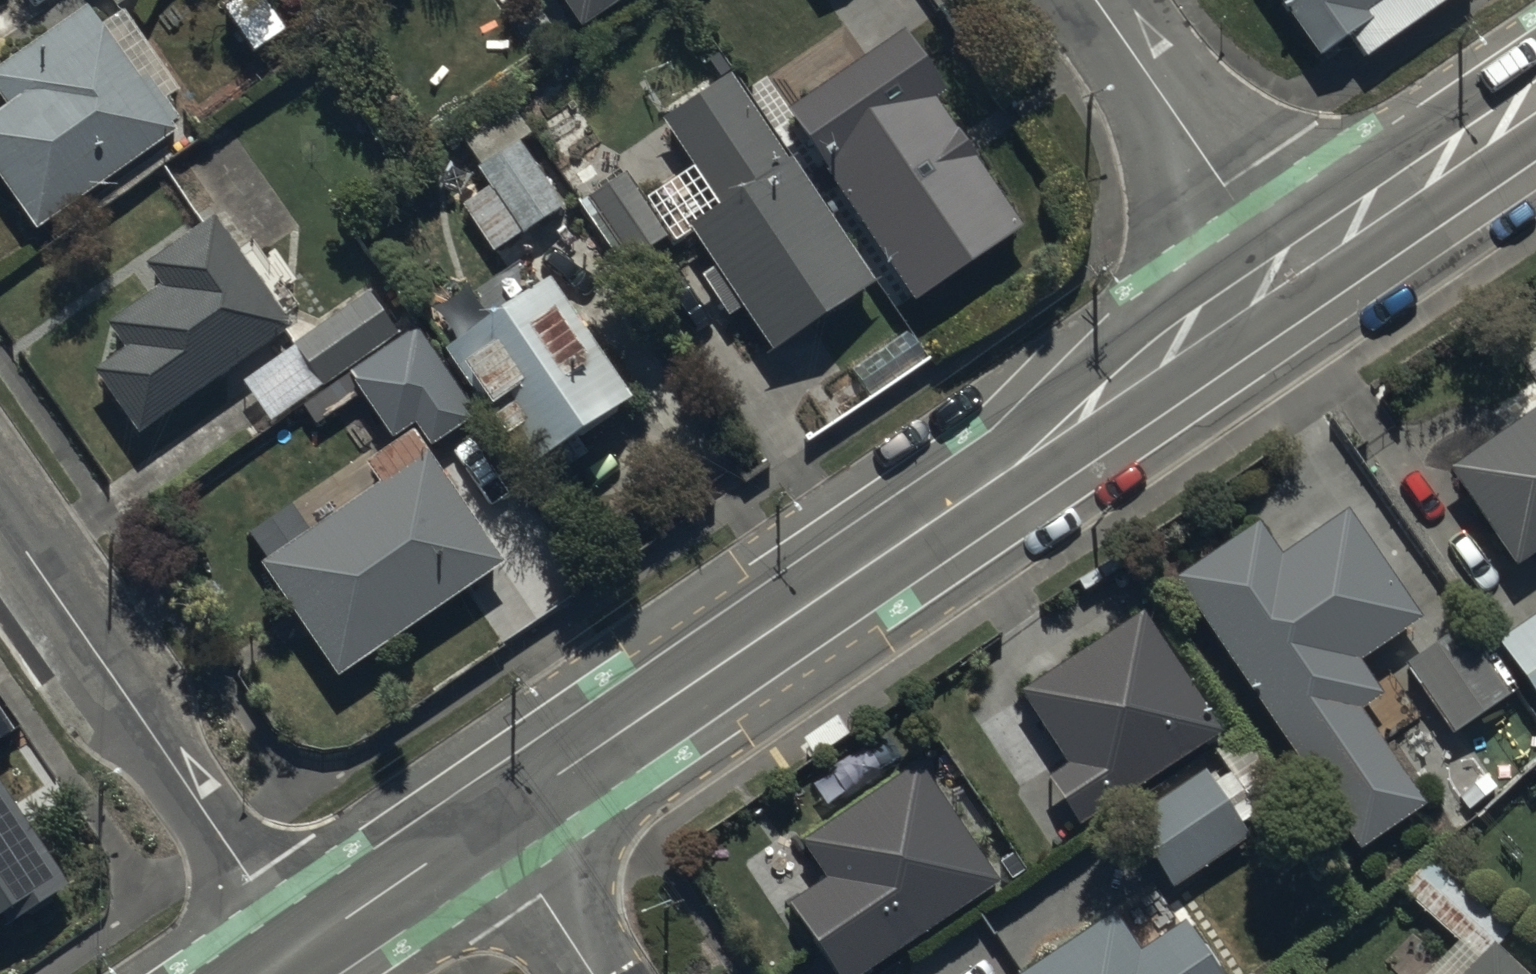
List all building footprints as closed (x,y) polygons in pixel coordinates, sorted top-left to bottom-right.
[(581,30),(625,0),(561,0),(581,30)] [(1320,60),(1352,37),(1368,61),(1456,0),(1278,0),(1320,60)] [(38,232),(176,135),(171,128),(179,122),(148,78),(140,84),(89,11),(0,73),(0,96),(9,110),(0,116),(0,179),(38,232)] [(1013,223),(904,60),(800,130),(915,302),(979,260),(973,251),(1013,223)] [(773,354),(874,286),(793,163),(787,166),(729,78),(662,123),(720,209),(690,229),(716,268),(701,278),(728,319),(743,309),(773,354)] [(462,209),(492,253),(604,177),(574,132),(543,153),(507,100),(456,135),(492,188),(462,209)] [(622,175),(577,206),(620,268),(664,237),(622,175)] [(91,373),(138,439),(293,329),(282,314),(298,302),(261,250),(245,261),(214,218),(144,268),(159,289),(104,328),(121,352),(91,373)] [(632,402),(552,281),(447,351),(528,475),(536,470),(546,485),(588,458),(576,439),(632,402)] [(292,348),(324,391),(379,350),(348,307),(292,348)] [(352,376),(393,435),(415,420),(433,444),(478,412),(419,329),(352,376)] [(1445,472),(1515,573),(1535,558),(1535,409),(1445,472)] [(256,568),(337,683),(502,568),(410,436),(365,467),(377,483),(256,568)] [(1262,521),(1179,577),(1362,847),(1431,801),(1367,706),(1384,694),(1362,660),(1426,617),(1350,506),(1283,551),(1262,521)] [(1145,610),(1023,691),(1070,761),(1047,776),(1080,825),(1225,730),(1145,610)] [(1492,644),(1535,704),(1535,615),(1492,644)] [(1459,626),(1401,665),(1450,736),(1508,696),(1459,626)] [(802,839),(828,876),(789,903),(837,973),(865,973),(1003,880),(920,759),(802,839)] [(1127,830),(1172,892),(1245,840),(1238,830),(1245,825),(1268,858),(1286,845),(1262,813),(1255,818),(1246,805),(1268,790),(1254,771),(1239,782),(1229,768),(1208,783),(1203,776),(1127,830)] [(3,934),(70,890),(0,782),(0,929),(3,934)] [(1110,914),(1020,973),(1211,973),(1180,928),(1137,956),(1110,914)] [(1491,948),(1466,973),(1517,973),(1491,948)]
